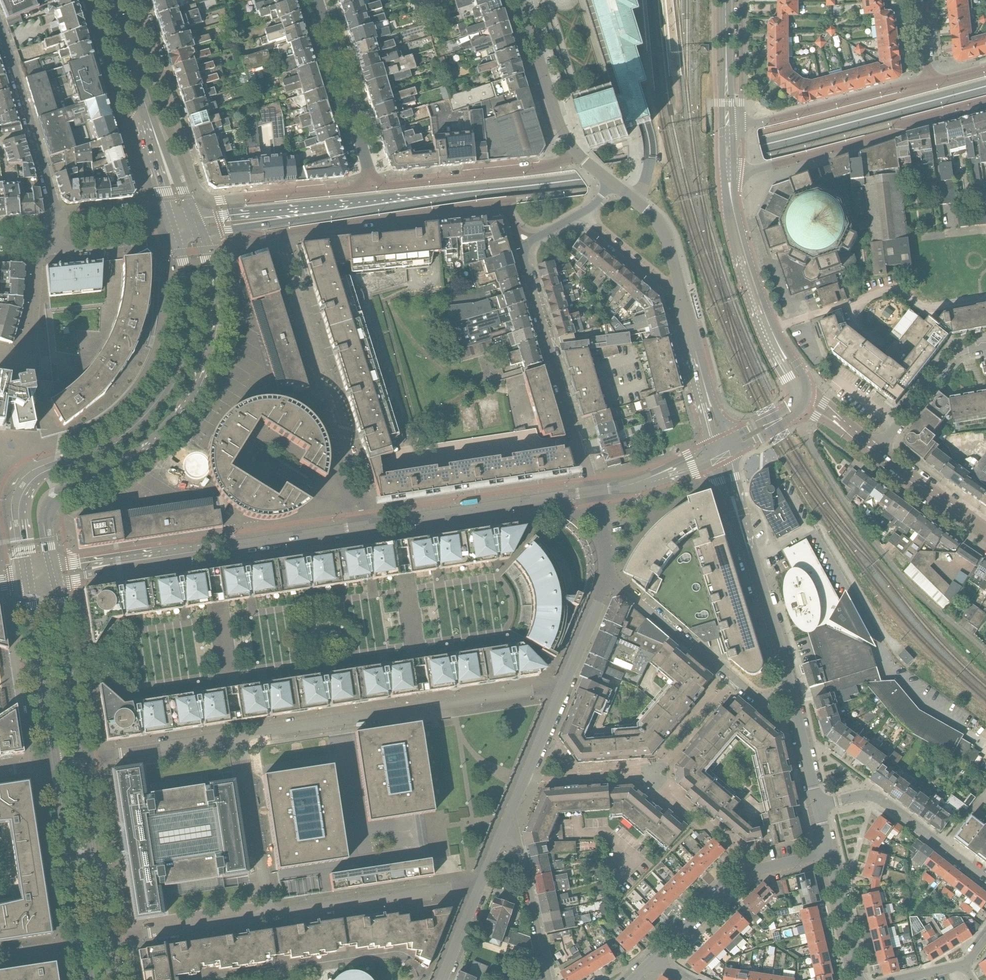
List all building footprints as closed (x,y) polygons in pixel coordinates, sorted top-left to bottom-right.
[(2,7),(7,20),(6,20),(9,27),(23,23),(21,14),(39,8),(35,0),(0,0),(0,3),(2,7)] [(54,13),(78,6),(76,0),(57,0),(52,2),(54,7),(47,9),(49,15),(54,13)] [(189,5),(188,0),(163,0),(152,3),(156,16),(189,5)] [(254,13),(295,0),(268,0),(268,2),(259,5),(259,6),(252,8),(254,13)] [(275,20),(275,21),(299,12),(295,0),(254,13),(255,16),(259,14),(260,19),(270,16),(272,21),(275,20)] [(382,10),(380,2),(370,5),(368,0),(367,0),(342,8),(346,21),(382,10)] [(503,11),(500,0),(455,0),(454,0),(458,10),(468,7),(470,12),(472,11),(475,20),(503,11)] [(634,14),(641,11),(637,0),(593,0),(623,98),(617,100),(627,129),(645,124),(652,121),(641,87),(648,84),(637,50),(644,48),(634,14)] [(969,11),(969,10),(973,9),(972,0),(948,0),(949,13),(969,11)] [(874,14),(885,12),(883,1),(863,2),(865,16),(874,14)] [(779,19),(789,19),(789,17),(799,16),(799,10),(799,3),(779,3),(779,19)] [(160,29),(200,17),(196,4),(192,5),(189,5),(156,16),(160,29)] [(61,36),(85,29),(78,6),(54,13),(61,36)] [(349,33),(380,23),(386,21),(383,14),(384,14),(382,10),(346,21),(349,33)] [(467,36),(480,33),(507,24),(503,11),(475,20),(465,23),(465,22),(457,25),(458,25),(455,26),(457,32),(459,31),(461,37),(467,35),(467,36)] [(950,25),(971,23),(969,11),(949,13),(950,25)] [(266,37),(303,25),(299,12),(275,21),(276,26),(265,30),(266,37)] [(876,26),(896,24),(895,14),(891,12),(885,12),(874,14),(876,26)] [(164,41),(191,32),(189,27),(202,23),(200,17),(160,29),(164,41)] [(769,34),(789,34),(789,19),(779,19),(772,19),(769,22),(769,34)] [(354,47),(380,39),(390,36),(388,30),(389,29),(388,28),(382,30),(380,23),(349,33),(354,47)] [(952,39),(969,37),(969,36),(972,35),(971,23),(950,25),(952,39)] [(470,49),(473,48),(511,37),(507,24),(480,33),(481,38),(470,41),(470,43),(462,45),(463,48),(469,46),(470,49)] [(877,38),(898,36),(896,24),(876,26),(877,38)] [(277,48),(307,39),(303,25),(266,37),(260,38),(262,45),(268,43),(275,41),(277,48)] [(60,52),(90,43),(85,29),(61,36),(44,42),(46,50),(58,46),(60,52)] [(169,56),(196,47),(216,41),(215,38),(209,39),(208,35),(198,38),(196,31),(191,32),(164,41),(169,56)] [(769,45),(789,44),(789,34),(769,34),(769,45)] [(985,56),(985,41),(984,35),(972,39),(972,43),(969,43),(958,61),(959,61),(960,61),(961,61),(962,61),(976,57),(977,59),(985,56)] [(879,51),(899,49),(898,36),(877,38),(879,51)] [(490,57),(515,49),(511,37),(473,48),(475,54),(485,51),(487,58),(490,57)] [(957,60),(958,61),(969,43),(969,37),(952,39),(953,47),(954,46),(956,57),(956,58),(956,59),(957,60)] [(287,58),(311,50),(307,39),(277,48),(279,55),(286,53),(287,58)] [(357,59),(377,54),(395,48),(393,41),(382,44),(380,39),(354,47),(357,59)] [(67,67),(94,58),(90,43),(60,52),(59,52),(63,68),(67,67)] [(769,58),(789,58),(789,44),(769,45),(769,58)] [(172,68),(200,60),(218,54),(217,48),(208,50),(198,53),(196,47),(169,56),(172,68)] [(479,75),(492,71),(519,62),(515,49),(490,57),(491,63),(476,68),(474,69),(476,75),(478,74),(479,75)] [(880,63),(899,62),(901,62),(899,49),(879,51),(880,63)] [(290,72),(315,65),(311,50),(287,58),(283,59),(287,73),(290,72)] [(249,85),(275,77),(267,51),(241,59),(249,85)] [(361,71),(402,59),(400,52),(386,56),(386,59),(379,61),(377,54),(357,59),(361,71)] [(365,84),(409,71),(416,69),(412,56),(402,59),(361,71),(365,84)] [(21,64),(26,79),(43,73),(39,58),(21,64)] [(79,105),(106,97),(94,58),(67,67),(72,81),(74,91),(79,105)] [(769,79),(791,68),(789,64),(789,58),(769,58),(769,79)] [(176,80),(221,67),(223,66),(221,60),(212,62),(202,66),(200,60),(172,68),(176,80)] [(495,82),(522,74),(519,62),(492,71),(495,82)] [(900,74),(900,73),(899,62),(880,63),(899,77),(900,76),(900,75),(900,74)] [(899,77),(880,63),(867,66),(873,87),(885,84),(885,82),(897,79),(897,78),(898,78),(899,77)] [(284,88),(319,77),(315,65),(290,72),(292,78),(282,81),(284,88)] [(861,90),(873,87),(867,66),(855,70),(861,90)] [(180,93),(201,87),(202,86),(225,79),(221,67),(176,80),(180,93)] [(769,79),(785,92),(798,75),(793,72),(791,68),(769,79)] [(849,93),(861,90),(855,70),(843,73),(849,93)] [(368,96),(394,88),(392,82),(394,81),(395,82),(411,77),(409,71),(365,84),(368,96)] [(58,113),(57,112),(46,73),(43,73),(26,79),(38,119),(40,119),(58,113)] [(835,97),(849,93),(843,73),(829,76),(835,97)] [(474,105),(481,103),(527,89),(522,74),(495,82),(449,96),(449,100),(453,112),(474,105)] [(798,75),(785,92),(803,105),(809,80),(803,79),(798,75)] [(3,92),(9,90),(5,76),(0,78),(0,93),(3,92)] [(823,100),(835,97),(829,76),(818,79),(823,100)] [(297,97),(323,89),(319,77),(284,88),(286,94),(296,91),(297,97)] [(803,105),(823,100),(818,79),(812,81),(809,80),(803,105)] [(184,105),(211,97),(216,95),(214,88),(202,92),(201,87),(180,93),(184,105)] [(372,108),(419,94),(418,92),(416,92),(415,88),(399,93),(397,87),(394,88),(368,96),(372,108)] [(302,109),(326,102),(323,89),(297,97),(292,98),(293,102),(294,102),(294,103),(295,104),(296,104),(297,105),(298,105),(299,105),(299,106),(300,106),(301,107),(301,108),(301,109),(302,109)] [(462,141),(464,165),(539,157),(545,148),(527,89),(481,103),(484,139),(462,141)] [(3,92),(0,93),(0,104),(6,103),(12,100),(9,90),(3,92)] [(376,121),(404,113),(402,106),(416,102),(415,99),(420,97),(419,94),(372,108),(376,121)] [(106,97),(79,105),(64,110),(66,118),(71,132),(73,141),(76,149),(89,145),(118,136),(106,97)] [(188,119),(207,113),(217,110),(215,103),(213,103),(211,97),(184,105),(188,119)] [(9,113),(16,111),(12,100),(6,103),(0,104),(0,116),(9,113)] [(629,136),(627,129),(617,100),(597,107),(578,113),(589,148),(629,136)] [(296,125),(330,114),(326,102),(302,109),(299,110),(300,116),(294,118),(296,125)] [(261,122),(257,123),(257,128),(271,123),(275,155),(260,156),(263,185),(276,184),(295,182),(293,158),(287,159),(284,127),(282,115),(279,103),(257,109),(261,122)] [(71,132),(66,118),(64,110),(57,112),(58,113),(40,119),(47,139),(45,140),(50,157),(73,149),(76,149),(73,141),(71,132)] [(13,124),(19,123),(16,111),(9,113),(0,116),(0,125),(1,125),(2,125),(2,126),(13,124)] [(380,134),(405,126),(406,126),(404,119),(413,117),(411,111),(404,113),(376,121),(380,134)] [(981,163),(982,166),(984,182),(985,182),(985,112),(972,116),(973,118),(979,146),(981,163)] [(192,130),(228,119),(220,121),(218,115),(209,118),(207,113),(188,119),(192,130)] [(309,134),(334,127),(330,114),(296,125),(298,131),(302,130),(308,128),(309,134)] [(979,164),(981,163),(979,146),(973,118),(960,120),(967,154),(968,160),(969,166),(970,166),(972,181),(981,179),(979,164)] [(195,142),(220,134),(218,129),(230,125),(228,119),(192,130),(195,142)] [(953,158),(967,154),(960,120),(950,123),(950,122),(947,123),(947,124),(946,124),(951,157),(952,156),(953,158)] [(19,123),(13,124),(2,126),(2,125),(1,125),(3,134),(22,130),(19,123)] [(250,186),(263,185),(260,156),(257,128),(257,123),(244,127),(245,138),(247,154),(250,186)] [(936,182),(937,188),(939,206),(946,205),(957,204),(954,181),(952,164),(951,157),(946,124),(934,127),(938,160),(939,160),(941,181),(936,182)] [(384,146),(414,137),(412,130),(407,132),(405,126),(380,134),(384,146)] [(301,150),(310,147),(338,139),(334,127),(309,134),(311,140),(299,144),(301,150)] [(929,170),(935,170),(929,128),(919,131),(923,165),(928,165),(929,170)] [(917,166),(923,165),(919,131),(907,135),(907,137),(911,158),(916,158),(917,166)] [(195,142),(199,154),(234,143),(232,138),(223,141),(221,134),(220,134),(195,142)] [(438,167),(464,165),(462,141),(461,134),(432,137),(434,152),(437,152),(438,167)] [(388,159),(408,153),(406,147),(423,141),(421,135),(414,137),(384,146),(388,159)] [(91,158),(122,149),(118,136),(89,145),(91,158)] [(9,165),(17,165),(32,165),(27,148),(23,137),(2,143),(9,165)] [(908,235),(900,168),(906,167),(906,168),(912,167),(911,158),(907,137),(897,140),(877,147),(861,153),(862,161),(874,277),(887,275),(886,267),(901,265),(902,273),(912,272),(908,235)] [(331,160),(343,157),(338,139),(310,147),(312,153),(315,152),(318,163),(330,159),(331,160)] [(203,168),(224,161),(222,155),(236,151),(234,143),(199,154),(203,168)] [(73,149),(75,164),(91,162),(91,158),(89,145),(76,149),(73,149)] [(65,173),(76,170),(75,164),(73,149),(50,157),(49,157),(52,166),(63,162),(65,173)] [(92,171),(103,168),(126,161),(122,149),(91,158),(91,162),(92,171)] [(396,171),(438,167),(437,152),(434,152),(414,154),(413,151),(408,153),(388,159),(390,168),(396,171)] [(228,188),(250,186),(247,154),(224,161),(225,165),(228,188)] [(849,156),(837,160),(830,163),(831,166),(833,166),(842,198),(843,198),(846,200),(847,201),(850,200),(849,197),(843,178),(851,176),(850,162),(849,156)] [(317,163),(322,179),(343,177),(347,171),(343,157),(331,160),(330,159),(318,163),(317,163)] [(109,185),(131,177),(126,161),(103,168),(109,185)] [(215,190),(228,188),(225,165),(224,161),(203,168),(209,186),(215,190)] [(851,176),(858,236),(858,238),(863,278),(874,277),(862,161),(850,162),(850,167),(851,176)] [(92,171),(91,162),(75,164),(76,170),(79,203),(95,201),(92,171)] [(303,167),(295,170),(296,181),(322,179),(317,163),(303,168),(303,167)] [(36,178),(32,165),(17,165),(17,172),(18,179),(27,179),(36,178)] [(851,252),(858,238),(858,236),(852,233),(853,232),(852,232),(853,229),(852,226),(855,225),(847,201),(846,200),(843,198),(842,198),(833,166),(831,166),(774,186),(773,188),(771,188),(767,196),(773,199),(766,212),(761,209),(758,214),(758,216),(759,217),(772,254),(778,253),(778,254),(777,254),(791,296),(816,288),(820,299),(845,291),(844,289),(840,290),(838,285),(839,284),(839,285),(856,283),(854,269),(855,269),(857,262),(855,255),(850,253),(850,252),(851,252)] [(95,201),(110,200),(109,185),(103,168),(92,171),(95,201)] [(68,204),(79,203),(76,170),(65,173),(55,176),(62,200),(68,204)] [(109,185),(110,200),(132,198),(136,192),(131,177),(109,185)] [(32,196),(34,215),(43,214),(39,189),(36,178),(27,179),(28,191),(31,191),(32,196)] [(19,217),(17,184),(3,186),(2,183),(0,184),(0,191),(3,190),(4,199),(6,216),(6,218),(19,217)] [(19,217),(34,215),(32,196),(24,197),(23,185),(18,185),(18,184),(17,184),(19,217)] [(985,225),(985,208),(975,209),(977,226),(985,225)] [(975,209),(966,210),(968,226),(977,226),(975,209)] [(966,210),(958,211),(959,227),(968,226),(966,210)] [(483,245),(506,239),(501,225),(500,219),(497,217),(481,218),(482,230),(483,245)] [(483,245),(482,230),(481,218),(459,221),(461,239),(464,267),(469,265),(484,260),(483,245)] [(449,222),(453,260),(455,259),(455,254),(458,254),(456,239),(461,239),(459,221),(449,222)] [(453,263),(453,260),(449,222),(436,223),(439,253),(440,253),(440,252),(445,251),(446,255),(447,264),(453,263)] [(121,224),(122,232),(129,232),(129,231),(130,231),(129,224),(128,224),(121,224)] [(347,397),(353,413),(358,430),(359,430),(361,435),(362,434),(363,438),(360,439),(368,461),(379,458),(392,454),(387,438),(402,433),(403,431),(403,429),(403,425),(403,422),(402,419),(400,416),(398,413),(396,411),(387,413),(384,404),(381,394),(389,391),(390,387),(390,383),(390,381),(389,379),(388,377),(387,374),(385,372),(383,369),(374,372),(371,362),(371,361),(368,352),(376,350),(377,347),(377,343),(377,339),(376,337),(375,335),(374,333),(372,330),(370,327),(361,330),(359,320),(355,310),(363,307),(364,305),(364,303),(364,299),(363,296),(363,293),(361,290),(360,288),(357,285),(348,288),(345,277),(338,279),(333,264),(350,262),(351,269),(361,268),(362,274),(385,272),(385,266),(405,264),(406,270),(429,268),(427,254),(425,229),(409,230),(311,240),(311,244),(303,245),(308,261),(305,262),(312,283),(313,287),(319,304),(320,304),(322,309),(323,309),(324,312),(321,313),(327,330),(332,346),(333,346),(335,351),(336,351),(337,354),(335,355),(340,372),(345,388),(346,388),(348,393),(349,393),(350,396),(347,397)] [(570,263),(574,269),(594,243),(584,235),(573,249),(574,250),(575,249),(579,252),(570,263)] [(484,260),(510,253),(506,239),(483,245),(484,260)] [(589,261),(593,264),(604,251),(594,243),(574,269),(579,273),(589,261)] [(126,259),(123,259),(123,263),(123,269),(123,276),(123,282),(123,288),(122,296),(120,304),(119,310),(117,317),(115,323),(113,329),(110,336),(106,343),(102,350),(98,357),(93,363),(89,369),(85,373),(81,377),(76,382),(71,386),(66,390),(61,394),(56,398),(50,402),(64,427),(104,395),(133,355),(149,307),(151,256),(146,251),(142,254),(139,255),(134,257),(129,258),(126,259)] [(285,314),(275,282),(266,251),(238,260),(242,275),(247,291),(257,323),(267,355),(280,398),(279,400),(279,401),(272,400),(266,400),(261,400),(255,401),(248,403),(243,405),(237,408),(235,410),(232,411),(230,413),(226,416),(222,420),(220,424),(217,428),(215,432),(213,436),(210,442),(209,448),(208,450),(208,452),(208,455),(208,461),(208,469),(209,471),(209,474),(211,479),(213,485),(214,485),(214,487),(216,490),(219,495),(220,495),(218,498),(173,505),(140,510),(133,511),(107,515),(75,519),(80,549),(111,544),(144,539),(178,534),(222,527),(220,515),(221,515),(222,515),(228,506),(228,505),(233,508),(238,512),(243,514),(244,515),(248,516),(252,518),(257,519),(263,519),(268,520),(273,519),(279,519),(283,518),(288,516),(292,515),(297,512),(304,507),(306,505),(310,502),(284,486),(280,493),(277,498),(229,469),(232,464),(235,458),(255,426),(259,421),(307,451),(304,455),(299,463),(306,467),(307,468),(324,479),(326,475),(327,471),(327,470),(327,467),(328,463),(328,459),(327,454),(327,449),(325,443),(324,438),(322,434),(319,429),(317,426),(315,423),(310,417),(307,414),(301,410),(297,407),(291,404),(297,395),(298,394),(297,394),(297,393),(309,389),(295,346),(285,314)] [(590,279),(594,283),(614,259),(604,251),(593,264),(598,268),(590,279)] [(492,285),(517,278),(510,253),(484,260),(469,265),(476,290),(483,288),(492,285)] [(608,277),(613,280),(624,267),(614,259),(594,283),(599,288),(608,277)] [(46,267),(49,294),(101,289),(103,261),(46,267)] [(573,269),(574,269),(570,263),(565,265),(557,267),(555,261),(539,266),(542,278),(567,271),(573,269)] [(9,280),(9,264),(0,264),(0,282),(5,283),(9,283),(9,280)] [(23,299),(25,281),(26,267),(22,264),(9,264),(9,280),(9,283),(5,283),(4,297),(23,299)] [(611,302),(613,300),(633,275),(624,267),(613,280),(617,284),(609,294),(609,295),(606,298),(611,302)] [(546,291),(563,285),(561,279),(569,277),(567,271),(542,278),(546,291)] [(627,293),(632,296),(643,283),(633,275),(613,300),(618,304),(627,293)] [(501,297),(521,291),(517,278),(492,285),(483,288),(484,293),(494,291),(499,289),(501,297)] [(637,302),(639,304),(651,290),(643,283),(632,296),(622,308),(628,312),(637,302)] [(549,302),(579,293),(578,289),(573,291),(573,289),(564,291),(563,285),(546,291),(549,302)] [(475,304),(486,301),(484,293),(483,288),(476,290),(444,299),(445,307),(475,304)] [(645,310),(662,305),(660,298),(651,290),(639,304),(640,304),(645,310)] [(445,307),(450,325),(524,304),(521,291),(501,297),(486,301),(475,304),(445,307)] [(820,299),(823,308),(848,300),(845,291),(820,299)] [(553,314),(570,309),(568,303),(576,301),(576,299),(580,298),(579,293),(549,302),(553,314)] [(12,344),(20,318),(22,310),(23,299),(4,297),(0,297),(0,341),(12,344)] [(457,349),(490,340),(487,328),(490,328),(505,323),(528,317),(524,304),(450,325),(457,349)] [(634,325),(665,316),(662,305),(645,310),(645,311),(646,314),(632,318),(634,325)] [(985,328),(985,305),(977,307),(977,308),(976,308),(962,310),(947,313),(945,314),(937,323),(951,335),(966,332),(980,329),(985,328)] [(557,327),(586,317),(585,313),(580,315),(580,312),(572,315),(570,309),(553,314),(557,327)] [(907,391),(951,335),(937,323),(929,318),(926,322),(919,317),(898,341),(878,325),(872,333),(889,347),(883,355),(852,330),(852,331),(848,328),(842,310),(827,315),(829,319),(819,322),(824,337),(829,351),(832,350),(835,352),(833,354),(879,391),(880,390),(882,392),(881,393),(895,404),(896,405),(905,393),(906,390),(907,391)] [(600,348),(617,346),(632,344),(631,333),(615,316),(609,324),(605,324),(606,336),(592,338),(592,341),(577,343),(575,334),(560,338),(564,352),(590,350),(600,348)] [(650,331),(668,327),(665,316),(634,325),(636,330),(638,331),(649,327),(650,331)] [(507,329),(491,333),(490,328),(487,328),(490,340),(493,339),(507,335),(531,328),(528,317),(505,323),(507,329)] [(560,338),(575,334),(577,334),(575,327),(583,325),(583,323),(588,321),(586,317),(557,327),(560,338)] [(653,341),(671,338),(668,327),(650,331),(653,341)] [(494,353),(511,348),(516,346),(535,341),(531,328),(507,335),(493,339),(490,340),(457,349),(461,362),(477,358),(481,356),(482,356),(491,353),(494,353)] [(648,361),(675,354),(671,338),(653,341),(643,342),(648,361)] [(535,341),(516,346),(518,352),(507,355),(508,360),(538,352),(535,341)] [(600,348),(603,359),(620,354),(617,346),(600,348)] [(605,402),(599,380),(590,350),(564,352),(574,387),(583,418),(593,415),(593,416),(611,410),(609,401),(605,402)] [(524,368),(538,364),(542,363),(538,352),(508,360),(510,366),(522,363),(524,368)] [(652,376),(679,368),(675,354),(648,361),(652,376)] [(663,394),(680,389),(685,388),(679,368),(652,376),(656,389),(639,393),(641,401),(647,399),(647,400),(664,395),(663,394)] [(560,427),(555,411),(545,377),(542,378),(525,383),(540,433),(542,433),(560,427)] [(3,427),(4,419),(12,418),(14,428),(34,429),(28,397),(34,396),(31,380),(23,380),(23,382),(15,384),(17,389),(8,391),(9,380),(0,379),(0,427),(3,427)] [(940,473),(951,459),(937,448),(939,446),(933,441),(936,438),(933,435),(951,411),(949,400),(939,392),(905,435),(904,436),(904,437),(904,439),(903,440),(903,442),(904,443),(905,445),(905,446),(906,447),(907,448),(926,463),(940,473)] [(954,425),(985,419),(985,393),(975,395),(974,393),(969,394),(969,396),(961,398),(961,395),(955,397),(955,399),(949,400),(951,411),(954,425)] [(650,410),(667,405),(664,395),(647,400),(650,410)] [(643,425),(670,416),(667,405),(650,410),(651,412),(641,415),(643,425)] [(597,428),(615,422),(613,419),(619,417),(616,409),(611,410),(593,416),(597,428)] [(662,433),(674,429),(670,416),(643,425),(645,430),(655,427),(657,434),(658,433),(662,432),(662,433)] [(600,437),(618,432),(616,427),(624,425),(622,420),(615,422),(597,428),(600,437)] [(604,451),(621,444),(620,440),(628,438),(625,429),(618,432),(600,437),(604,451)] [(985,453),(985,441),(973,458),(972,457),(966,459),(961,466),(949,480),(959,488),(985,453)] [(621,465),(623,465),(621,458),(641,452),(639,447),(624,452),(623,448),(628,447),(627,442),(621,444),(604,451),(609,467),(616,465),(616,466),(621,464),(621,465)] [(542,479),(555,477),(574,474),(567,450),(562,451),(561,448),(504,457),(441,466),(384,475),(384,478),(377,479),(380,501),(381,501),(381,503),(411,499),(411,494),(415,494),(416,498),(445,494),(474,489),(474,485),(479,484),(479,488),(508,484),(537,480),(537,475),(541,475),(542,479)] [(980,502),(985,494),(985,453),(959,488),(980,502)] [(949,480),(961,466),(951,459),(940,473),(949,480)] [(851,502),(857,495),(871,476),(861,469),(859,472),(853,468),(843,483),(852,490),(847,497),(851,502)] [(757,501),(778,539),(800,527),(778,487),(771,490),(769,469),(768,469),(765,470),(762,471),(758,474),(755,477),(754,479),(752,481),(751,483),(751,486),(750,490),(750,494),(751,496),(752,499),(754,502),(757,501)] [(857,495),(866,502),(881,484),(871,476),(857,495)] [(878,506),(879,504),(890,491),(881,484),(866,502),(864,505),(868,508),(870,505),(875,509),(878,506)] [(879,504),(878,506),(886,512),(898,497),(890,491),(879,504)] [(688,525),(718,516),(714,503),(712,501),(711,499),(709,498),(706,497),(704,497),(701,497),(699,498),(698,497),(694,499),(695,500),(690,502),(683,506),(688,525)] [(883,516),(891,522),(906,503),(898,497),(886,512),(883,515),(883,516)] [(899,528),(899,527),(914,509),(906,503),(891,522),(888,525),(892,529),(895,525),(899,528)] [(715,631),(717,630),(720,629),(688,525),(683,506),(677,510),(669,516),(663,521),(659,525),(655,529),(647,537),(643,543),(638,549),(634,556),(630,563),(627,568),(625,574),(635,578),(634,581),(633,582),(698,638),(703,636),(701,632),(705,631),(706,631),(714,628),(715,631)] [(908,533),(911,530),(922,515),(914,509),(899,527),(905,532),(908,533)] [(894,546),(912,564),(920,551),(925,544),(937,527),(922,515),(911,530),(915,533),(910,540),(906,537),(909,534),(908,533),(905,532),(901,537),(894,546)] [(765,666),(765,665),(765,664),(764,661),(720,516),(718,516),(688,525),(720,629),(717,630),(725,654),(727,653),(730,661),(731,660),(746,673),(748,674),(749,675),(752,675),(754,676),(757,675),(759,674),(761,673),(763,671),(764,669),(765,666)] [(573,598),(565,598),(564,590),(563,586),(562,581),(560,577),(557,569),(554,562),(551,558),(548,554),(542,546),(538,542),(536,540),(555,520),(554,519),(535,539),(533,537),(524,547),(525,547),(527,549),(513,563),(516,566),(518,569),(521,571),(523,575),(526,580),(528,583),(529,587),(532,596),(533,607),(532,616),(530,625),(529,629),(528,632),(526,636),(524,639),(542,649),(541,651),(540,651),(554,659),(564,635),(581,596),(575,594),(573,598)] [(410,540),(415,574),(508,559),(524,528),(516,529),(516,524),(410,540)] [(874,533),(878,539),(885,529),(880,526),(874,533)] [(937,527),(925,544),(934,550),(940,542),(946,533),(937,527)] [(895,533),(888,542),(889,542),(894,546),(901,537),(895,533)] [(954,549),(956,550),(961,543),(946,533),(940,542),(942,543),(940,545),(949,551),(950,549),(952,551),(954,549)] [(399,542),(389,543),(394,577),(404,575),(415,574),(410,540),(399,542)] [(847,592),(841,602),(809,545),(807,540),(784,551),(794,571),(791,572),(789,575),(788,578),(787,581),(786,587),(786,591),(786,597),(788,603),(789,607),(791,613),(794,619),(795,622),(798,625),(800,628),(804,630),(807,631),(809,632),(811,632),(826,627),(865,646),(862,641),(878,649),(847,592)] [(394,577),(389,543),(331,552),(336,585),(394,577)] [(956,554),(975,567),(982,557),(963,545),(956,554)] [(336,585),(331,552),(269,562),(274,595),(336,585)] [(979,588),(985,578),(985,560),(985,559),(974,576),(973,575),(969,581),(979,588)] [(274,595),(269,562),(223,569),(228,602),(274,595)] [(950,586),(944,596),(912,564),(906,572),(946,610),(951,603),(952,604),(955,598),(962,587),(953,581),(950,586)] [(228,602),(223,569),(213,570),(202,572),(207,605),(218,603),(228,602)] [(96,633),(101,636),(111,620),(122,618),(130,617),(137,616),(207,605),(202,572),(84,590),(91,634),(96,633)] [(605,620),(638,634),(641,627),(647,620),(632,607),(633,607),(621,597),(614,598),(605,620)] [(8,650),(1,602),(0,602),(0,648),(8,650)] [(961,615),(970,622),(979,609),(970,602),(961,615)] [(978,629),(985,618),(985,614),(979,609),(970,622),(969,623),(978,629)] [(600,631),(633,645),(638,634),(605,620),(600,631)] [(638,634),(633,645),(657,655),(665,645),(670,639),(647,620),(641,627),(638,634)] [(810,688),(825,684),(877,667),(871,649),(865,646),(826,627),(811,632),(815,644),(813,644),(814,649),(816,648),(820,660),(803,665),(810,688)] [(650,663),(657,655),(633,645),(600,631),(595,643),(590,654),(609,662),(609,661),(619,666),(632,671),(643,675),(645,671),(648,666),(649,664),(650,663)] [(714,677),(707,671),(670,639),(665,645),(657,655),(650,663),(651,664),(660,671),(657,674),(668,683),(694,703),(706,690),(704,688),(714,677)] [(428,658),(433,692),(445,690),(539,675),(538,671),(546,670),(521,644),(428,658)] [(905,650),(898,656),(906,665),(907,666),(912,661),(914,659),(905,650)] [(586,665),(604,673),(614,677),(622,680),(624,674),(607,666),(609,662),(590,654),(586,665)] [(416,660),(407,662),(412,695),(421,693),(433,692),(428,658),(416,660)] [(391,698),(412,695),(407,662),(241,687),(246,720),(391,698)] [(600,685),(616,692),(618,688),(609,684),(611,681),(602,678),(604,673),(586,665),(581,677),(585,679),(600,685)] [(578,693),(594,700),(600,685),(585,679),(578,693)] [(960,761),(962,762),(973,745),(962,739),(964,735),(920,710),(895,681),(882,682),(865,683),(901,726),(908,731),(960,761)] [(633,724),(659,747),(696,705),(694,703),(668,683),(633,724)] [(653,755),(659,747),(633,724),(616,726),(604,727),(603,726),(603,724),(617,692),(616,692),(600,685),(594,700),(588,714),(581,729),(571,753),(579,764),(643,759),(642,756),(653,755)] [(844,703),(851,700),(849,696),(859,693),(857,685),(828,695),(814,699),(818,710),(844,702),(844,703)] [(234,722),(246,720),(241,687),(230,688),(220,690),(225,723),(234,722)] [(107,741),(225,723),(220,690),(124,704),(109,692),(106,696),(100,697),(107,741)] [(572,708),(588,714),(594,700),(578,693),(572,708)] [(757,755),(787,748),(784,735),(740,697),(728,711),(746,727),(738,736),(738,737),(756,752),(757,755)] [(821,721),(841,715),(839,709),(845,707),(844,703),(844,702),(818,710),(821,721)] [(12,753),(12,755),(24,753),(16,705),(0,716),(0,755),(12,753)] [(709,775),(712,772),(739,742),(736,739),(738,737),(738,736),(746,727),(728,711),(722,706),(683,752),(686,755),(676,767),(677,784),(689,793),(703,775),(709,775)] [(566,723),(581,729),(588,714),(572,708),(566,723)] [(829,738),(841,722),(843,722),(841,715),(821,721),(826,736),(829,738)] [(847,752),(859,736),(853,731),(859,724),(855,721),(849,729),(837,744),(847,752)] [(829,738),(837,744),(849,729),(841,722),(829,738)] [(368,822),(434,812),(420,723),(355,733),(368,822)] [(560,737),(571,753),(581,729),(566,723),(560,737)] [(847,752),(857,759),(868,743),(865,740),(859,736),(847,752)] [(857,759),(866,766),(878,750),(868,743),(857,759)] [(876,773),(890,754),(887,751),(880,747),(878,750),(866,766),(876,773)] [(758,778),(792,771),(787,748),(757,755),(753,756),(758,778)] [(974,749),(966,761),(973,765),(980,753),(974,749)] [(871,780),(881,787),(897,765),(903,757),(893,750),(890,754),(876,773),(871,780)] [(278,870),(347,860),(333,765),(263,776),(278,870)] [(881,787),(890,794),(902,778),(896,774),(901,768),(897,765),(881,787)] [(163,916),(159,886),(163,885),(164,886),(248,874),(239,818),(234,781),(150,794),(150,796),(145,797),(141,766),(112,770),(120,824),(123,824),(129,866),(126,867),(134,920),(163,916)] [(766,814),(800,805),(792,771),(758,778),(766,814)] [(890,794),(900,801),(919,776),(917,775),(915,779),(913,777),(914,774),(909,771),(908,773),(906,772),(902,778),(890,794)] [(717,817),(734,796),(737,793),(712,772),(709,775),(703,775),(689,793),(686,797),(714,820),(717,817)] [(900,801),(909,808),(926,787),(928,784),(919,776),(900,801)] [(43,879),(28,782),(0,787),(0,823),(10,822),(22,901),(0,906),(0,942),(51,934),(43,879)] [(559,814),(610,810),(610,787),(609,784),(543,790),(559,814)] [(670,847),(688,826),(669,810),(664,816),(660,813),(662,810),(633,785),(610,787),(610,810),(611,815),(623,814),(644,832),(647,828),(670,847)] [(909,808),(920,816),(936,794),(926,787),(909,808)] [(528,847),(550,842),(550,838),(560,816),(559,814),(543,790),(525,833),(528,847)] [(963,804),(968,808),(979,795),(974,791),(972,794),(970,793),(963,804)] [(920,816),(931,824),(945,805),(942,803),(944,800),(936,794),(920,816)] [(764,839),(761,828),(753,830),(753,828),(733,811),(742,801),(737,797),(736,798),(734,796),(717,817),(747,843),(764,839)] [(765,827),(780,823),(799,819),(796,807),(800,806),(800,805),(766,814),(762,815),(765,827)] [(931,824),(942,832),(956,814),(945,805),(931,824)] [(967,848),(985,824),(974,814),(954,838),(967,848)] [(900,832),(903,828),(896,822),(893,826),(881,817),(873,827),(887,837),(894,828),(900,832)] [(780,823),(784,843),(804,838),(799,819),(780,823)] [(766,847),(784,843),(780,823),(765,827),(761,828),(764,839),(766,847)] [(967,848),(985,863),(985,824),(967,848)] [(872,848),(881,850),(882,849),(879,847),(887,837),(873,827),(866,837),(873,842),(872,848)] [(922,868),(925,864),(934,852),(918,839),(910,850),(914,853),(910,858),(913,860),(912,860),(922,868)] [(704,849),(715,860),(725,851),(714,840),(704,849)] [(530,859),(555,854),(576,853),(576,842),(550,842),(528,847),(530,859)] [(868,864),(884,869),(887,855),(881,854),(881,850),(872,848),(868,864)] [(706,869),(715,860),(704,849),(695,858),(706,869)] [(925,864),(935,872),(944,860),(934,852),(925,864)] [(532,868),(555,862),(555,854),(530,859),(532,868)] [(697,879),(706,869),(695,858),(686,867),(697,879)] [(419,878),(433,876),(431,859),(416,861),(419,878)] [(935,872),(944,879),(953,867),(944,860),(935,872)] [(404,880),(419,878),(416,861),(402,863),(404,880)] [(534,876),(552,872),(551,868),(553,868),(553,870),(565,868),(564,861),(562,862),(555,862),(532,868),(534,876)] [(390,882),(404,880),(402,863),(388,866),(390,882)] [(873,885),(880,886),(880,881),(884,869),(868,864),(865,876),(873,878),(873,885)] [(376,884),(390,882),(388,866),(373,868),(376,884)] [(688,888),(697,879),(686,867),(676,877),(688,888)] [(944,879),(954,886),(963,874),(953,867),(944,879)] [(361,887),(376,884),(373,868),(359,870),(361,887)] [(347,889),(361,887),(359,870),(344,872),(347,889)] [(332,891),(347,889),(344,872),(330,874),(332,891)] [(536,886),(568,879),(568,874),(553,877),(552,872),(534,876),(536,886)] [(800,890),(817,887),(814,873),(797,877),(800,890)] [(922,878),(927,882),(931,876),(926,873),(922,878)] [(954,886),(963,894),(972,882),(963,874),(954,886)] [(927,882),(932,885),(936,880),(931,876),(927,882)] [(678,897),(688,888),(676,877),(667,886),(678,897)] [(538,895),(556,891),(570,888),(568,879),(536,886),(538,895)] [(779,895),(785,894),(783,888),(782,881),(776,882),(779,895)] [(776,882),(768,887),(764,883),(754,893),(767,905),(775,897),(779,901),(786,899),(785,894),(779,895),(776,882)] [(963,894),(972,901),(982,889),(972,882),(963,894)] [(866,908),(882,904),(879,892),(880,886),(873,885),(871,894),(864,896),(866,908)] [(669,906),(678,897),(667,886),(658,895),(669,906)] [(817,887),(800,890),(804,905),(820,901),(817,887)] [(942,893),(946,896),(950,891),(945,888),(941,893),(942,893)] [(972,901),(982,909),(985,904),(985,893),(982,889),(972,901)] [(540,905),(569,898),(568,894),(557,896),(556,891),(538,895),(540,905)] [(946,896),(950,900),(955,895),(950,891),(946,896)] [(757,915),(767,905),(754,893),(744,902),(750,908),(746,912),(756,923),(760,919),(757,915)] [(648,904),(660,915),(669,906),(658,895),(648,904)] [(542,914),(560,910),(559,906),(567,904),(579,902),(578,897),(569,898),(540,905),(542,914)] [(535,953),(532,938),(508,930),(509,926),(512,916),(516,906),(509,903),(509,901),(504,899),(503,901),(497,899),(493,908),(494,909),(492,914),(488,924),(489,924),(485,935),(486,936),(484,941),(500,946),(502,942),(535,953)] [(965,911),(969,906),(964,902),(960,908),(965,911)] [(651,924),(660,915),(648,904),(639,914),(641,916),(651,924)] [(869,919),(885,915),(892,913),(890,904),(883,906),(882,904),(866,908),(869,919)] [(969,906),(965,911),(969,915),(974,909),(969,906)] [(804,923),(820,919),(817,908),(801,912),(804,923)] [(290,955),(290,956),(290,959),(405,942),(407,950),(415,951),(415,957),(423,960),(421,965),(427,969),(451,909),(432,912),(433,920),(409,923),(408,915),(397,917),(397,914),(364,919),(363,916),(296,926),(296,932),(290,933),(291,939),(288,940),(290,955)] [(779,917),(790,914),(789,909),(777,911),(779,917)] [(545,924),(579,916),(579,914),(574,915),(573,910),(561,913),(560,910),(542,914),(545,924)] [(730,922),(740,933),(749,924),(738,914),(730,922)] [(547,933),(575,927),(574,922),(583,920),(582,915),(579,916),(545,924),(547,933)] [(872,930),(888,927),(885,915),(869,919),(872,930)] [(634,923),(646,935),(654,927),(651,924),(641,916),(634,923)] [(952,925),(957,922),(953,916),(948,919),(952,925)] [(920,932),(925,929),(925,928),(918,917),(910,917),(913,936),(920,932)] [(806,934),(822,930),(820,919),(804,923),(806,934)] [(948,919),(943,922),(947,928),(952,925),(948,919)] [(739,934),(740,933),(730,922),(721,930),(736,945),(743,939),(739,934)] [(638,943),(646,935),(634,923),(626,931),(638,943)] [(965,923),(959,927),(955,929),(963,943),(973,936),(965,923)] [(925,929),(927,932),(931,938),(936,935),(936,934),(933,929),(930,924),(925,928),(925,929)] [(177,978),(174,979),(174,977),(264,963),(264,960),(271,959),(271,957),(280,956),(290,955),(288,940),(286,927),(276,929),(139,950),(143,979),(177,979),(177,978)] [(874,941),(890,938),(888,927),(872,930),(874,941)] [(963,943),(955,929),(950,932),(944,936),(952,949),(963,943)] [(730,952),(736,945),(721,930),(713,938),(724,949),(725,948),(730,952)] [(809,945),(825,941),(822,930),(806,934),(809,945)] [(629,951),(638,943),(626,931),(617,939),(629,951)] [(931,938),(927,932),(922,935),(926,941),(931,938)] [(952,949),(944,936),(934,942),(942,955),(952,949)] [(716,957),(724,949),(713,938),(705,946),(716,957)] [(877,953),(893,949),(890,938),(874,941),(877,953)] [(811,956),(828,952),(825,941),(809,945),(811,956)] [(942,955),(934,942),(923,949),(931,962),(942,955)] [(615,959),(615,958),(607,946),(596,953),(604,966),(615,959)] [(708,965),(716,957),(705,946),(697,954),(708,965)] [(897,960),(896,959),(895,959),(893,949),(877,953),(880,964),(882,964),(897,960)] [(814,967),(830,963),(828,952),(811,956),(814,967)] [(593,973),(604,966),(596,953),(585,959),(593,973)] [(699,973),(708,965),(697,954),(689,962),(699,973)] [(582,979),(593,973),(585,959),(574,966),(582,979)] [(899,971),(897,960),(882,964),(884,975),(899,971)] [(15,969),(0,971),(0,979),(58,979),(56,963),(15,969)] [(489,966),(481,963),(477,974),(469,971),(468,974),(483,979),(489,966)] [(816,979),(831,975),(833,975),(830,963),(814,967),(816,977),(815,977),(816,979)] [(582,979),(574,966),(562,973),(567,979),(581,979),(582,979)] [(738,971),(727,969),(725,979),(737,979),(738,971)] [(335,979),(371,979),(370,979),(367,976),(362,973),(357,972),(353,971),(349,972),(345,972),(339,976),(335,979)] [(477,978),(461,971),(460,971),(457,979),(476,979),(477,978)] [(532,973),(534,979),(542,979),(539,971),(532,973)] [(750,973),(738,971),(737,979),(748,979),(750,973)]
